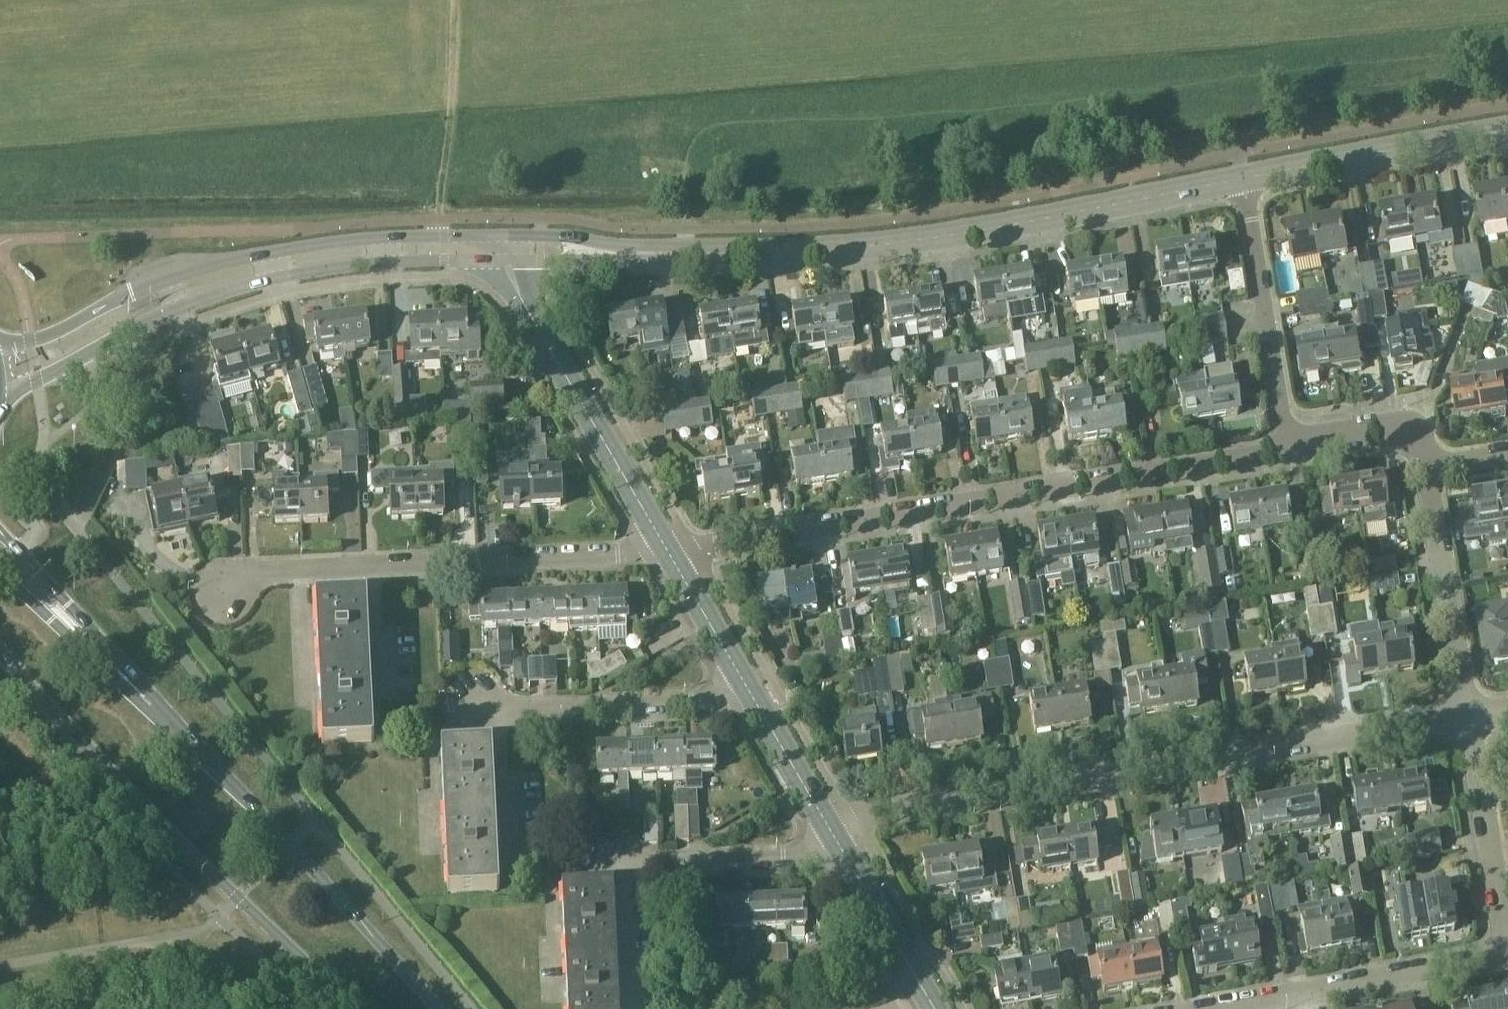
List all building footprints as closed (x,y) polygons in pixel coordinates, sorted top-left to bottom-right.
[(1504,191),(1496,193),(1495,190),(1478,193),(1477,192),(1476,192),(1483,228),(1507,224),(1507,208),(1504,188),(1504,187),(1503,187),(1504,191)] [(1409,209),(1416,241),(1430,238),(1432,248),(1455,244),(1453,230),(1442,232),(1436,199),(1435,199),(1436,204),(1428,205),(1427,202),(1410,206),(1410,204),(1408,205),(1409,209)] [(1416,241),(1409,209),(1401,210),(1401,207),(1383,211),(1383,210),(1382,210),(1389,246),(1416,241)] [(1333,220),(1317,224),(1323,259),(1349,254),(1342,218),(1341,217),(1342,222),(1334,223),(1333,220)] [(1289,228),(1288,228),(1295,264),(1296,264),(1298,275),(1323,271),(1321,259),(1323,259),(1317,224),(1316,224),(1316,222),(1314,223),(1315,227),(1307,228),(1307,226),(1289,229),(1289,228)] [(1211,241),(1184,246),(1189,276),(1191,286),(1214,281),(1212,272),(1216,271),(1211,241)] [(1191,286),(1189,276),(1184,246),(1156,252),(1161,281),(1162,281),(1164,291),(1177,288),(1191,286)] [(1467,251),(1472,275),(1484,273),(1479,248),(1467,251)] [(1459,277),(1472,275),(1467,251),(1455,253),(1459,277)] [(1099,298),(1100,302),(1128,297),(1121,262),(1094,267),(1099,298)] [(1385,265),(1372,267),(1377,294),(1384,292),(1389,292),(1385,265)] [(1100,302),(1099,298),(1094,267),(1066,272),(1072,302),(1073,307),(1077,306),(1100,302)] [(1364,296),(1370,295),(1377,294),(1372,267),(1359,269),(1361,283),(1362,284),(1364,296)] [(1030,272),(1003,276),(1008,306),(1009,317),(1010,322),(1046,316),(1039,278),(1031,280),(1030,272)] [(1003,276),(974,281),(979,311),(983,310),(984,315),(985,321),(1009,317),(1008,306),(1003,276)] [(1352,298),(1364,296),(1362,284),(1350,286),(1352,298)] [(1458,284),(1446,286),(1448,301),(1459,300),(1458,284)] [(1463,303),(1481,310),(1493,292),(1472,284),(1463,303)] [(1300,295),(1302,306),(1330,302),(1328,290),(1300,295)] [(940,292),(912,296),(917,327),(931,325),(933,336),(947,333),(945,322),(940,292)] [(1370,295),(1371,301),(1374,319),(1388,316),(1384,292),(1377,294),(1370,295)] [(1505,296),(1493,292),(1481,310),(1498,316),(1498,320),(1507,318),(1507,312),(1505,296)] [(904,329),(917,327),(912,296),(885,301),(890,332),(892,343),(906,341),(904,329)] [(849,301),(821,306),(826,336),(827,345),(828,349),(855,344),(853,332),(853,331),(849,301)] [(1374,319),(1371,301),(1357,304),(1361,331),(1376,329),(1374,319)] [(1330,302),(1302,306),(1305,319),(1332,314),(1330,302)] [(756,304),(728,309),(734,339),(736,352),(769,346),(764,316),(758,317),(756,304)] [(663,305),(636,310),(641,339),(639,339),(642,356),(671,351),(668,335),(663,305)] [(821,306),(793,310),(798,340),(799,349),(813,347),(827,345),(826,336),(821,306)] [(728,309),(700,314),(706,344),(708,353),(709,360),(737,355),(736,352),(734,339),(728,309)] [(626,342),(639,339),(641,339),(636,310),(607,314),(613,349),(627,347),(626,342)] [(341,319),(344,350),(370,347),(366,315),(341,319)] [(1201,332),(1225,328),(1223,316),(1199,321),(1201,332)] [(344,350),(341,319),(318,322),(317,317),(304,319),(307,342),(317,340),(319,354),(333,352),(335,361),(346,359),(344,350)] [(441,363),(441,360),(439,319),(410,321),(412,355),(406,355),(407,365),(441,363)] [(439,319),(441,360),(480,357),(478,323),(467,323),(466,320),(450,321),(450,319),(439,319)] [(1413,359),(1424,357),(1419,322),(1389,327),(1394,362),(1396,362),(1397,368),(1414,365),(1413,359)] [(1163,327),(1152,329),(1156,354),(1167,352),(1163,327)] [(1225,328),(1201,332),(1203,345),(1227,340),(1225,328)] [(1334,359),(1336,369),(1344,368),(1345,373),(1363,370),(1357,335),(1341,338),(1339,328),(1326,330),(1331,359),(1334,359)] [(1152,329),(1139,331),(1144,356),(1156,354),(1152,329)] [(1320,372),(1336,369),(1334,359),(1331,359),(1326,330),(1312,332),(1313,335),(1298,338),(1302,361),(1298,361),(1301,378),(1305,377),(1305,378),(1321,375),(1320,372)] [(1127,333),(1131,358),(1144,356),(1139,331),(1127,333)] [(1119,360),(1131,358),(1127,333),(1115,335),(1119,360)] [(270,335),(240,343),(251,376),(279,368),(270,335)] [(1060,342),(1064,367),(1076,365),(1072,340),(1060,342)] [(1060,342),(1049,344),(1053,369),(1064,367),(1060,342)] [(253,382),(251,376),(240,343),(212,351),(217,370),(214,371),(220,392),(253,382)] [(1053,369),(1049,344),(1037,346),(1041,371),(1053,369)] [(1027,374),(1041,371),(1037,346),(1023,348),(1027,374)] [(393,379),(392,355),(379,355),(380,380),(393,379)] [(981,355),(969,357),(974,382),(985,380),(981,355)] [(969,357),(957,359),(962,384),(974,382),(969,357)] [(957,359),(945,361),(949,386),(962,384),(957,359)] [(949,386),(945,361),(932,363),(936,388),(949,386)] [(1478,375),(1481,396),(1484,416),(1491,415),(1491,419),(1507,417),(1506,412),(1507,412),(1507,408),(1504,386),(1507,386),(1507,361),(1478,366),(1479,375),(1478,375)] [(317,366),(303,370),(314,410),(328,406),(317,366)] [(1204,372),(1204,376),(1212,419),(1240,415),(1232,367),(1204,372)] [(409,398),(408,369),(395,370),(396,401),(409,400),(409,398)] [(878,372),(881,398),(894,395),(889,370),(878,372)] [(866,374),(871,399),(881,398),(878,372),(866,374)] [(312,412),(301,373),(288,376),(300,416),(312,412)] [(854,376),(859,402),(871,399),(866,374),(854,376)] [(1461,374),(1452,376),(1459,420),(1484,416),(1481,396),(1478,375),(1462,378),(1461,374)] [(845,404),(859,402),(854,376),(841,379),(843,391),(845,404)] [(1184,424),(1212,419),(1204,376),(1177,380),(1184,424)] [(841,379),(832,380),(834,392),(843,391),(841,379)] [(504,409),(503,384),(471,386),(472,411),(504,409)] [(787,387),(792,413),(803,411),(798,385),(787,387)] [(787,387),(775,389),(780,415),(792,413),(787,387)] [(775,389),(764,391),(768,417),(780,415),(775,389)] [(768,417),(764,391),(750,393),(755,419),(768,417)] [(1098,438),(1091,395),(1090,391),(1062,395),(1070,443),(1098,438)] [(1091,395),(1098,438),(1125,434),(1120,404),(1116,405),(1114,392),(1091,395)] [(215,443),(229,439),(217,394),(202,398),(215,443)] [(425,398),(409,398),(409,400),(410,419),(426,418),(425,398)] [(998,402),(1000,413),(1005,443),(1033,439),(1026,398),(998,402)] [(698,402),(703,427),(713,425),(709,400),(698,402)] [(687,404),(689,417),(691,429),(703,427),(698,402),(687,404)] [(978,448),(1005,443),(1000,413),(998,402),(971,407),(978,448)] [(689,417),(687,404),(661,408),(663,421),(689,417)] [(907,417),(909,428),(914,458),(942,454),(939,437),(945,436),(943,426),(938,427),(935,412),(907,417)] [(472,442),(471,416),(458,417),(459,442),(472,442)] [(319,433),(315,417),(299,421),(303,437),(319,433)] [(689,417),(663,421),(665,433),(691,429),(689,417)] [(522,451),(529,451),(529,454),(530,473),(532,508),(562,507),(560,475),(548,475),(548,470),(539,471),(538,451),(546,450),(546,437),(541,438),(541,422),(527,422),(528,438),(521,438),(522,451)] [(899,461),(914,458),(909,428),(898,430),(897,425),(881,428),(883,438),(877,439),(882,473),(901,470),(899,461)] [(355,434),(356,459),(369,458),(368,433),(355,434)] [(355,434),(339,434),(342,475),(357,475),(356,459),(355,434)] [(834,451),(821,453),(826,483),(853,478),(848,449),(844,449),(843,439),(833,440),(834,451)] [(486,442),(473,442),(474,469),(487,469),(486,442)] [(798,487),(826,483),(821,453),(807,455),(806,451),(804,442),(790,445),(793,458),(798,487)] [(253,445),(241,447),(242,473),(254,472),(253,445)] [(242,478),(242,473),(241,447),(228,449),(229,479),(242,478)] [(760,447),(726,452),(729,468),(730,468),(736,497),(762,493),(758,467),(763,466),(760,447)] [(51,458),(57,465),(68,457),(62,450),(51,458)] [(529,454),(500,455),(502,509),(532,508),(530,473),(529,454)] [(127,489),(148,488),(146,461),(125,462),(127,489)] [(715,461),(696,464),(697,474),(702,473),(707,502),(736,497),(730,468),(729,468),(716,470),(715,461)] [(431,471),(416,472),(418,517),(444,516),(442,486),(454,485),(453,466),(431,467),(431,471)] [(392,518),(418,517),(416,472),(375,474),(372,477),(372,489),(376,492),(391,491),(392,518)] [(315,486),(301,487),(302,522),(328,521),(327,494),(340,493),(339,475),(314,476),(315,486)] [(1335,517),(1362,512),(1357,483),(1349,484),(1348,475),(1342,475),(1344,485),(1330,487),(1331,491),(1321,493),(1325,518),(1335,516),(1335,517)] [(1357,483),(1362,512),(1364,525),(1396,520),(1389,477),(1357,483)] [(179,482),(180,488),(181,487),(188,521),(189,525),(217,519),(213,501),(227,498),(222,478),(193,485),(192,478),(179,482)] [(276,524),(302,522),(301,487),(286,488),(285,478),(274,478),(276,524)] [(155,533),(189,525),(188,521),(181,487),(180,488),(173,489),(172,486),(163,488),(164,491),(147,495),(155,533)] [(1504,491),(1500,492),(1507,533),(1507,542),(1507,487),(1503,488),(1504,491)] [(1507,533),(1500,492),(1475,496),(1479,523),(1480,529),(1481,529),(1481,535),(1482,539),(1489,538),(1490,545),(1493,544),(1507,542),(1507,533)] [(1286,495),(1258,499),(1264,534),(1292,529),(1286,495)] [(1266,544),(1264,534),(1258,499),(1230,504),(1236,538),(1251,536),(1253,546),(1266,544)] [(1187,512),(1162,516),(1167,554),(1167,555),(1193,552),(1192,542),(1187,512)] [(1137,515),(1126,516),(1132,556),(1153,553),(1153,556),(1167,554),(1162,516),(1138,520),(1137,515)] [(1084,525),(1067,528),(1072,563),(1085,561),(1086,569),(1101,566),(1093,522),(1092,522),(1092,527),(1084,528),(1084,525)] [(1467,542),(1482,539),(1481,535),(1481,529),(1480,529),(1479,523),(1464,526),(1467,542)] [(1072,563),(1067,528),(1066,527),(1065,527),(1066,531),(1058,533),(1057,530),(1040,533),(1039,531),(1038,531),(1043,556),(1034,558),(1038,581),(1062,577),(1074,574),(1072,563)] [(1322,560),(1323,566),(1329,565),(1328,559),(1333,558),(1330,535),(1317,537),(1321,560),(1322,560)] [(1314,538),(1302,540),(1309,586),(1323,584),(1320,560),(1318,561),(1314,538)] [(972,543),(978,577),(1003,572),(997,539),(972,543)] [(951,581),(978,577),(972,543),(946,547),(951,581)] [(1229,551),(1217,553),(1220,577),(1233,575),(1229,551)] [(1208,606),(1222,603),(1214,553),(1197,555),(1206,606),(1208,606)] [(904,555),(877,559),(882,591),(883,597),(909,593),(918,592),(912,557),(905,558),(904,555)] [(849,567),(842,568),(848,602),(856,601),(855,595),(870,593),(871,599),(883,597),(882,591),(877,559),(849,564),(849,567)] [(1375,575),(1398,571),(1396,559),(1373,563),(1375,575)] [(1122,566),(1125,590),(1138,587),(1134,564),(1122,566)] [(1127,614),(1120,566),(1107,568),(1114,616),(1127,614)] [(1074,574),(1062,577),(1064,588),(1076,585),(1074,574)] [(791,578),(784,579),(792,625),(801,623),(799,610),(815,607),(813,592),(819,592),(816,576),(811,577),(811,575),(796,577),(796,575),(791,576),(791,578)] [(1373,593),(1401,589),(1398,575),(1371,579),(1373,593)] [(792,625),(784,579),(759,583),(758,598),(764,601),(767,618),(769,628),(792,625)] [(1030,621),(1024,583),(1011,585),(1018,623),(1030,621)] [(1040,585),(1028,587),(1033,619),(1045,617),(1040,585)] [(627,592),(598,593),(599,630),(627,628),(627,621),(628,621),(627,592)] [(570,631),(599,630),(598,593),(569,595),(570,624),(570,631)] [(515,670),(512,627),(511,598),(484,599),(484,595),(469,596),(470,620),(482,619),(483,629),(498,628),(501,670),(515,670)] [(541,625),(570,624),(569,595),(540,596),(541,625)] [(512,627),(541,625),(540,596),(511,598),(512,627)] [(946,596),(933,598),(940,636),(952,634),(946,596)] [(936,631),(931,599),(918,601),(923,633),(936,631)] [(373,743),(366,600),(317,602),(324,746),(373,743)] [(1222,603),(1208,606),(1211,625),(1212,625),(1225,622),(1225,623),(1229,623),(1225,602),(1222,603)] [(1319,608),(1324,637),(1337,635),(1332,605),(1319,608)] [(1496,667),(1507,665),(1507,606),(1479,611),(1485,649),(1493,648),(1496,667)] [(1311,639),(1324,637),(1319,608),(1306,610),(1311,639)] [(837,613),(840,635),(841,635),(854,633),(850,611),(837,613)] [(1381,638),(1388,675),(1414,670),(1412,657),(1420,655),(1414,620),(1395,623),(1397,636),(1381,638)] [(1225,623),(1225,622),(1212,625),(1217,654),(1230,652),(1225,623)] [(1204,656),(1217,654),(1212,625),(1211,625),(1199,627),(1203,654),(1204,654),(1204,656)] [(1361,679),(1388,675),(1381,638),(1380,628),(1368,630),(1370,641),(1354,643),(1356,658),(1344,660),(1349,686),(1362,684),(1361,679)] [(1103,643),(1108,672),(1121,670),(1115,634),(1102,636),(1103,643)] [(823,638),(825,653),(828,666),(845,663),(841,635),(840,635),(823,638)] [(1273,657),(1279,693),(1306,688),(1300,652),(1298,642),(1271,646),(1273,657)] [(995,645),(997,662),(1010,659),(1007,643),(995,645)] [(1096,674),(1108,672),(1103,643),(1091,645),(1096,674)] [(441,647),(442,666),(459,665),(458,646),(441,647)] [(620,653),(601,665),(602,679),(603,680),(627,665),(620,653)] [(801,671),(828,666),(825,653),(799,658),(801,671)] [(1184,672),(1165,675),(1172,711),(1199,706),(1195,686),(1209,684),(1204,656),(1204,654),(1203,654),(1181,658),(1184,672)] [(602,679),(601,665),(600,656),(588,657),(590,681),(603,680),(602,679)] [(887,658),(893,695),(906,693),(900,656),(887,658)] [(1252,698),(1279,693),(1273,657),(1246,662),(1252,698)] [(880,697),(893,695),(887,658),(874,660),(880,697)] [(556,659),(543,660),(544,683),(557,683),(556,659)] [(1010,659),(997,662),(1003,690),(1015,688),(1010,659)] [(530,684),(544,683),(543,660),(529,660),(530,684)] [(989,692),(1003,690),(997,662),(984,664),(989,692)] [(1144,716),(1172,711),(1165,675),(1164,666),(1151,668),(1152,678),(1126,682),(1131,708),(1142,706),(1144,716)] [(1085,688),(1058,693),(1064,729),(1091,724),(1085,688)] [(1036,733),(1064,729),(1058,693),(1030,697),(1036,733)] [(950,701),(957,746),(983,742),(980,722),(995,719),(991,698),(975,700),(976,707),(963,709),(961,699),(950,701)] [(929,751),(957,746),(950,701),(937,703),(938,713),(925,715),(924,710),(909,713),(913,739),(926,737),(929,751)] [(877,729),(880,729),(877,711),(853,715),(855,727),(844,729),(849,764),(881,759),(877,729)] [(673,784),(686,784),(685,743),(669,744),(669,739),(658,740),(658,745),(657,745),(658,774),(673,773),(673,784)] [(686,784),(687,791),(688,809),(698,808),(697,791),(700,791),(700,772),(716,771),(714,742),(685,743),(686,784)] [(629,775),(658,774),(657,745),(628,746),(629,775)] [(618,776),(619,794),(630,794),(629,775),(628,746),(598,748),(599,777),(618,776)] [(498,891),(491,748),(442,750),(449,894),(498,891)] [(1424,774),(1396,779),(1401,809),(1426,805),(1427,812),(1442,809),(1438,785),(1426,787),(1424,774)] [(1396,779),(1350,787),(1355,817),(1401,809),(1396,779)] [(1300,795),(1286,797),(1292,835),(1330,829),(1327,805),(1317,807),(1314,792),(1313,793),(1312,788),(1299,790),(1300,795)] [(689,841),(688,809),(687,791),(677,792),(678,809),(675,809),(676,841),(689,841)] [(631,811),(630,794),(619,794),(620,812),(631,811)] [(1269,839),(1292,835),(1286,797),(1256,802),(1257,803),(1243,805),(1242,801),(1241,801),(1247,836),(1251,835),(1253,847),(1249,848),(1250,857),(1253,856),(1254,867),(1266,866),(1264,850),(1261,851),(1260,846),(1270,844),(1269,839)] [(1203,814),(1178,819),(1184,859),(1211,854),(1203,814)] [(645,845),(659,844),(658,816),(644,817),(645,845)] [(1184,859),(1178,819),(1150,824),(1152,834),(1147,835),(1146,836),(1145,836),(1144,837),(1144,838),(1143,839),(1143,840),(1141,863),(1141,865),(1157,862),(1157,863),(1184,859)] [(1073,835),(1066,836),(1071,869),(1098,865),(1095,847),(1111,844),(1107,823),(1091,826),(1091,829),(1090,829),(1090,830),(1072,833),(1073,835)] [(1044,873),(1071,869),(1066,836),(1057,837),(1057,836),(1039,838),(1039,837),(1038,837),(1038,840),(1030,842),(1031,846),(1024,847),(1027,864),(1042,862),(1044,873)] [(1349,838),(1354,870),(1367,868),(1362,836),(1349,838)] [(1338,872),(1353,869),(1348,838),(1333,841),(1338,872)] [(1404,839),(1397,840),(1400,856),(1407,854),(1404,839)] [(1410,860),(1441,855),(1439,842),(1408,848),(1410,860)] [(951,854),(956,888),(957,894),(996,888),(993,870),(982,872),(978,847),(976,847),(977,848),(959,851),(959,853),(951,854)] [(929,892),(956,888),(951,854),(942,856),(942,854),(938,855),(936,848),(923,850),(924,856),(923,856),(929,892)] [(1253,856),(1250,857),(1240,858),(1245,890),(1258,888),(1254,867),(1253,856)] [(1227,860),(1232,892),(1245,890),(1240,858),(1227,860)] [(1366,868),(1349,871),(1354,899),(1371,896),(1366,868)] [(1123,912),(1135,910),(1129,873),(1116,875),(1123,912)] [(1144,875),(1131,877),(1137,909),(1149,907),(1144,875)] [(1273,912),(1290,909),(1285,882),(1268,886),(1268,887),(1273,912)] [(1276,926),(1273,912),(1268,887),(1256,889),(1264,928),(1276,926)] [(1447,890),(1422,894),(1430,936),(1455,932),(1451,911),(1455,910),(1454,902),(1450,903),(1447,890)] [(563,894),(569,1008),(618,1008),(612,891),(563,894)] [(776,899),(777,928),(806,927),(806,918),(818,917),(817,893),(802,894),(802,898),(776,899)] [(1403,941),(1430,936),(1422,894),(1396,899),(1398,912),(1394,913),(1395,921),(1400,920),(1403,941)] [(748,930),(777,928),(776,899),(747,900),(748,930)] [(1016,901),(1021,929),(1034,927),(1029,899),(1016,901)] [(719,931),(748,930),(747,900),(717,901),(718,914),(690,915),(691,943),(719,941),(719,931)] [(1341,901),(1324,904),(1332,949),(1353,945),(1353,944),(1359,943),(1356,926),(1355,927),(1353,914),(1348,915),(1345,900),(1341,901)] [(1009,932),(1021,929),(1016,901),(1004,903),(1009,932)] [(1171,903),(1176,932),(1189,930),(1185,901),(1171,903)] [(1163,934),(1176,932),(1171,903),(1158,905),(1163,934)] [(1301,954),(1332,949),(1324,904),(1299,908),(1304,936),(1298,937),(1301,954)] [(955,942),(977,938),(974,925),(963,927),(961,916),(950,918),(955,942)] [(1223,921),(1225,931),(1232,964),(1259,959),(1253,926),(1247,927),(1245,917),(1223,921)] [(1082,919),(1070,922),(1075,950),(1076,958),(1089,956),(1082,919)] [(1075,950),(1070,922),(1056,924),(1061,953),(1075,950)] [(1217,966),(1232,964),(1225,931),(1200,936),(1202,951),(1194,953),(1198,975),(1217,971),(1217,966)] [(983,951),(1004,947),(1002,934),(981,938),(983,951)] [(1133,986),(1135,986),(1163,981),(1157,947),(1156,947),(1155,941),(1142,943),(1142,941),(1127,944),(1134,982),(1133,982),(1133,986)] [(1127,944),(1112,947),(1114,955),(1098,958),(1099,959),(1090,960),(1093,981),(1102,979),(1105,992),(1133,986),(1133,982),(1134,982),(1127,944)] [(777,947),(778,964),(788,964),(787,946),(777,947)] [(768,965),(778,964),(777,947),(767,947),(768,965)] [(748,948),(738,949),(739,967),(749,966),(748,948)] [(1001,1005),(1031,999),(1026,966),(1024,966),(1022,956),(997,961),(999,971),(995,971),(1001,1005)] [(1026,966),(1031,999),(1042,997),(1042,1001),(1060,998),(1054,961),(1026,966)] [(1506,990),(1467,997),(1469,1004),(1453,1007),(1454,1008),(1507,1008),(1507,1004),(1506,990)]
